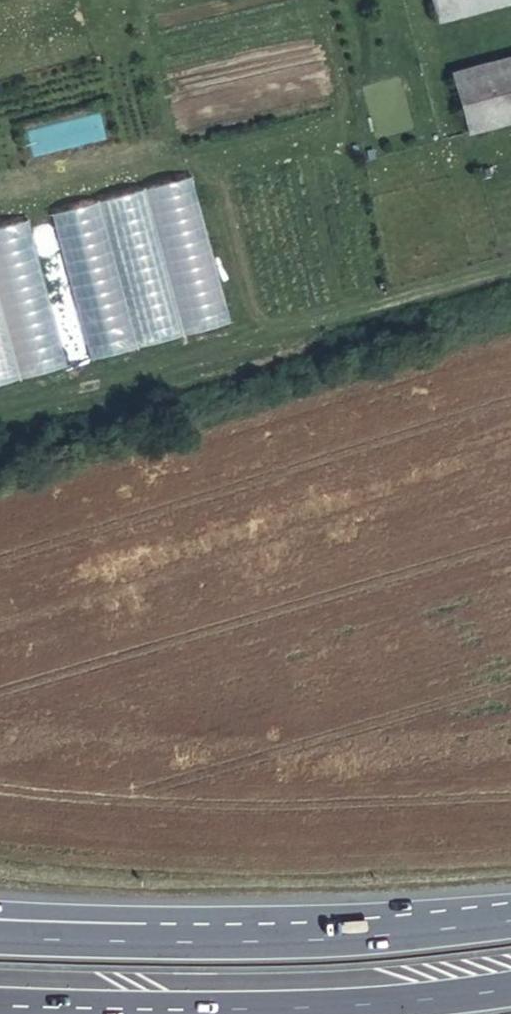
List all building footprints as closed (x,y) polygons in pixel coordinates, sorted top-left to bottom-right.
[(443,31),(510,13),(510,0),(434,0),(443,31)] [(510,130),(510,66),(457,81),(472,140),(510,130)] [(189,183),(53,218),(89,356),(225,322),(189,183)] [(0,230),(0,384),(65,366),(27,223),(0,230)]
